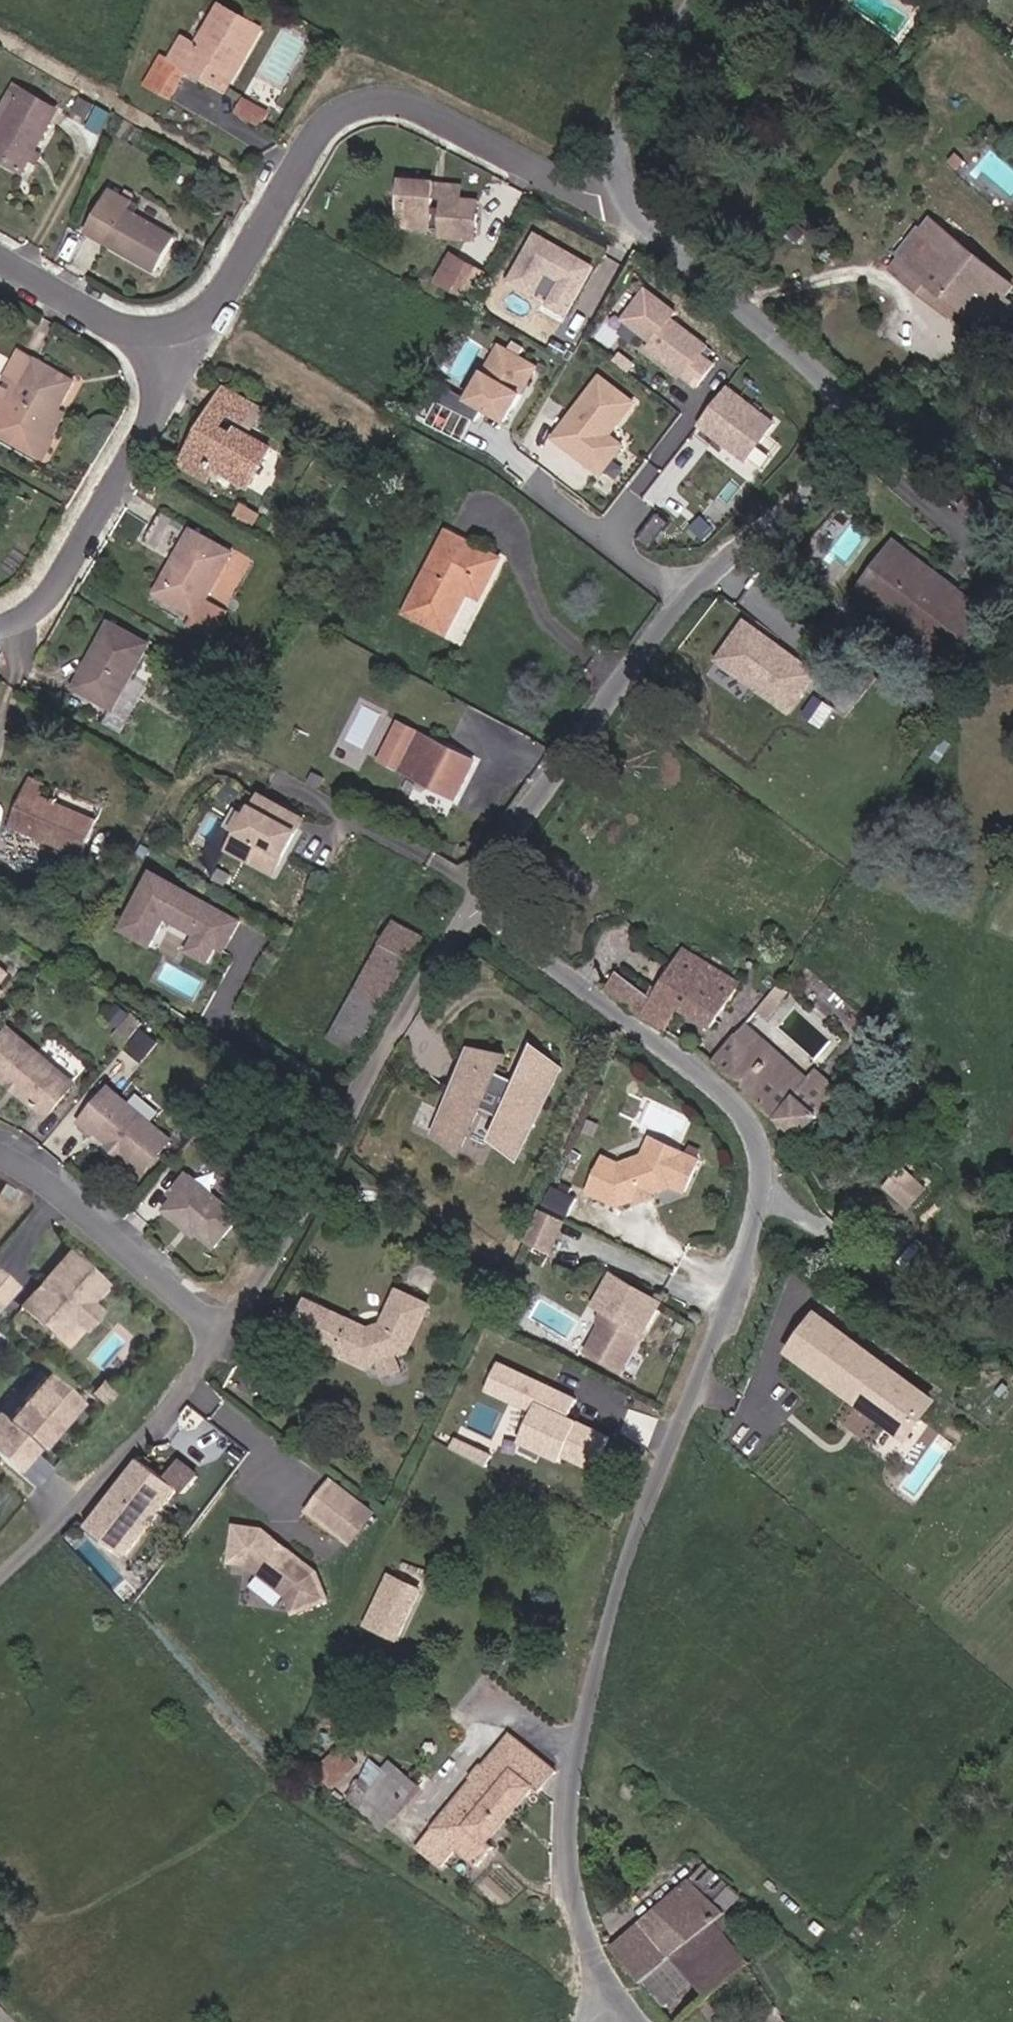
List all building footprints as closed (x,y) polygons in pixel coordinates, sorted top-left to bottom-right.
[(158,69),(148,87),(174,102),(191,72),(228,92),(264,30),(224,10),(201,52),(188,46),(171,77),(158,69)] [(22,88),(13,83),(0,104),(0,125),(22,88)] [(0,125),(0,158),(19,169),(56,109),(22,88),(0,125)] [(286,116),(266,102),(260,110),(280,124),(286,116)] [(125,206),(132,194),(114,183),(88,225),(154,265),(172,237),(125,206)] [(438,230),(438,237),(475,240),(476,205),(456,205),(433,204),(434,186),(404,185),(401,228),(438,230)] [(456,187),(434,186),(433,204),(456,205),(456,187)] [(910,272),(931,245),(916,234),(895,261),(910,272)] [(546,273),(561,281),(547,305),(564,315),(578,291),(592,267),(537,235),(522,259),(509,282),(532,296),(546,273)] [(1010,285),(970,254),(961,265),(932,243),(931,245),(908,275),(947,304),(972,322),(992,339),(1007,321),(991,309),(1002,295),(1010,285)] [(432,286),(464,305),(481,276),(450,257),(432,286)] [(682,305),(652,282),(624,319),(653,341),(647,348),(695,386),(718,357),(706,347),(712,339),(677,311),(682,305)] [(1002,295),(991,309),(1007,321),(1012,313),(1012,304),(1002,295)] [(446,386),(437,400),(473,421),(481,409),(502,421),(519,394),(515,392),(522,381),(525,383),(535,367),(517,356),(522,348),(512,341),(507,350),(499,345),(467,399),(446,386)] [(67,381),(8,348),(0,362),(0,384),(10,390),(0,408),(0,438),(32,457),(43,438),(42,438),(37,435),(51,407),(67,381)] [(625,371),(630,364),(618,355),(613,362),(625,371)] [(633,403),(601,378),(553,438),(598,474),(621,446),(608,435),(633,403)] [(772,425),(725,388),(696,426),(743,462),(772,425)] [(218,411),(231,419),(243,426),(254,410),(227,394),(218,411)] [(42,438),(57,411),(52,408),(37,435),(42,438)] [(218,411),(208,428),(221,436),(231,419),(218,411)] [(210,471),(247,493),(270,455),(240,437),(232,451),(225,447),(228,440),(221,436),(208,428),(182,468),(204,481),(210,471)] [(229,554),(162,514),(143,545),(180,565),(163,595),(195,614),(229,554)] [(711,529),(699,518),(689,529),(700,540),(711,529)] [(399,612),(439,632),(460,591),(474,597),(491,559),(437,533),(399,612)] [(980,608),(886,539),(857,577),(953,646),(980,608)] [(470,597),(461,617),(474,622),(483,602),(470,597)] [(810,672),(742,619),(714,654),(782,707),(810,672)] [(72,686),(110,709),(148,644),(111,622),(72,686)] [(472,761),(397,722),(377,760),(452,800),(472,761)] [(32,768),(8,819),(83,851),(102,813),(46,788),(50,778),(32,768)] [(271,874),(296,828),(292,816),(258,797),(247,818),(239,832),(229,850),(271,874)] [(239,832),(247,818),(235,812),(227,826),(239,832)] [(239,923),(149,878),(119,937),(150,952),(164,924),(195,939),(187,955),(208,966),(216,949),(222,936),(231,941),(239,923)] [(322,1020),(315,1034),(355,1057),(420,941),(389,924),(333,1026),(322,1020)] [(224,954),(231,941),(222,936),(216,949),(224,954)] [(689,949),(642,1017),(660,1028),(679,1005),(712,1026),(740,986),(689,949)] [(134,1012),(118,1039),(144,1055),(160,1028),(134,1012)] [(12,1028),(0,1044),(0,1074),(50,1115),(77,1082),(12,1028)] [(839,1091),(813,1071),(797,1090),(735,1038),(716,1065),(775,1117),(800,1140),(839,1091)] [(530,1148),(570,1065),(545,1052),(531,1081),(507,1069),(511,1060),(486,1048),(446,1130),(471,1142),(490,1104),(514,1115),(504,1136),(530,1148)] [(112,1086),(83,1120),(95,1131),(98,1128),(112,1141),(118,1140),(124,1146),(125,1151),(146,1169),(173,1137),(112,1086)] [(312,1127),(319,1114),(306,1106),(299,1119),(312,1127)] [(118,1140),(112,1141),(110,1143),(123,1154),(125,1151),(124,1146),(118,1140)] [(670,1160),(676,1147),(660,1140),(652,1157),(663,1163),(670,1160)] [(694,1195),(709,1163),(676,1147),(670,1160),(663,1163),(652,1157),(628,1166),(612,1158),(595,1193),(625,1207),(645,1200),(647,1195),(655,1193),(660,1195),(680,1188),(694,1195)] [(911,1210),(933,1188),(907,1163),(886,1184),(911,1210)] [(184,1187),(167,1206),(187,1223),(189,1220),(200,1229),(217,1244),(244,1213),(192,1169),(180,1183),(184,1187)] [(0,1183),(0,1188),(12,1198),(19,1190),(5,1178),(0,1183)] [(576,1217),(584,1199),(561,1188),(552,1206),(576,1217)] [(556,1252),(571,1221),(547,1210),(532,1240),(556,1252)] [(189,1220),(187,1223),(198,1232),(200,1229),(189,1220)] [(68,1254),(21,1305),(57,1338),(73,1321),(88,1304),(104,1287),(68,1254)] [(627,1367),(665,1297),(616,1271),(599,1302),(616,1311),(613,1317),(609,1318),(593,1348),(627,1367)] [(11,1286),(0,1276),(0,1299),(11,1286)] [(372,1334),(311,1304),(296,1334),(362,1366),(377,1363),(399,1358),(409,1356),(420,1333),(431,1310),(402,1296),(385,1329),(372,1334)] [(88,1304),(73,1321),(84,1331),(99,1315),(88,1304)] [(884,1356),(820,1311),(795,1347),(859,1391),(884,1356)] [(878,1405),(903,1369),(884,1356),(859,1391),(878,1405)] [(399,1358),(377,1363),(380,1375),(402,1371),(399,1358)] [(585,1398),(505,1363),(493,1390),(540,1411),(527,1441),(568,1460),(571,1454),(603,1468),(618,1435),(599,1427),(598,1431),(584,1425),(586,1420),(577,1416),(585,1398)] [(239,1364),(234,1386),(264,1392),(268,1370),(239,1364)] [(908,1426),(933,1391),(903,1369),(878,1405),(908,1426)] [(43,1378),(3,1422),(0,1419),(0,1463),(12,1474),(74,1406),(43,1378)] [(139,1459),(86,1527),(112,1549),(106,1557),(118,1567),(177,1489),(184,1493),(199,1474),(178,1460),(164,1478),(139,1459)] [(375,1516),(334,1485),(312,1513),(353,1545),(375,1516)] [(237,1528),(232,1565),(251,1568),(289,1597),(297,1616),(331,1602),(320,1574),(291,1552),(282,1551),(274,1545),(277,1541),(265,1532),(237,1528)] [(378,1684),(401,1636),(372,1622),(349,1670),(378,1684)] [(460,1802),(420,1856),(447,1877),(463,1856),(479,1869),(493,1851),(487,1846),(530,1788),(536,1795),(556,1769),(517,1739),(511,1746),(506,1741),(460,1802)] [(343,1746),(319,1767),(337,1787),(361,1766),(343,1746)] [(372,1754),(348,1804),(397,1828),(422,1778),(372,1754)] [(655,1913),(682,1947),(711,1923),(726,1910),(697,1877),(655,1913)] [(553,1916),(558,1915),(556,1909),(554,1904),(545,1906),(541,1907),(544,1918),(553,1916)] [(747,1973),(711,1923),(682,1947),(672,1955),(707,2001),(747,1973)] [(640,1926),(609,1952),(639,1982),(669,1957),(640,1926)]
